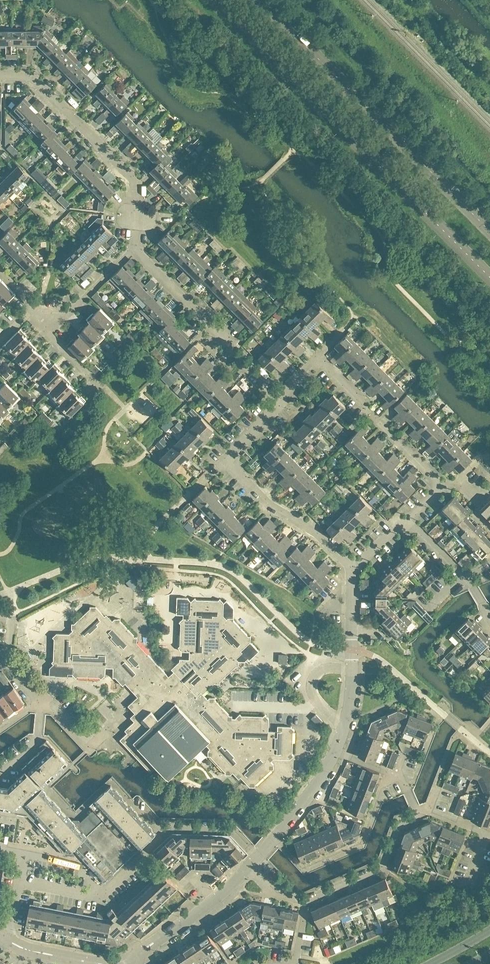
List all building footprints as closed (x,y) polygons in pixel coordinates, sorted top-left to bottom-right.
[(47,23),(52,26),(55,20),(49,18),(47,23)] [(38,44),(44,30),(44,27),(41,27),(41,25),(34,25),(34,27),(33,28),(33,31),(26,31),(26,46),(33,46),(33,44),(38,44)] [(12,29),(4,28),(4,31),(0,31),(0,46),(6,46),(6,58),(12,58),(12,29)] [(26,46),(26,31),(20,31),(20,29),(12,29),(12,58),(17,58),(17,46),(26,46)] [(54,36),(53,37),(45,29),(45,30),(44,30),(38,44),(42,47),(40,49),(45,54),(59,41),(54,36)] [(59,41),(45,54),(48,57),(43,62),(47,66),(53,59),(57,63),(66,54),(60,47),(63,45),(59,41)] [(65,75),(76,64),(79,60),(69,50),(66,54),(57,63),(60,66),(54,73),(58,76),(62,72),(65,75)] [(77,83),(86,74),(90,71),(84,65),(81,68),(76,64),(65,75),(68,78),(63,82),(67,86),(74,80),(77,83)] [(81,100),(97,84),(101,80),(91,69),(90,71),(86,74),(77,83),(81,87),(74,93),(81,100)] [(105,105),(116,94),(111,90),(114,87),(108,82),(96,93),(100,97),(94,103),(97,107),(102,102),(105,105)] [(117,114),(126,105),(130,102),(123,95),(120,99),(116,94),(105,105),(108,108),(103,113),(107,117),(113,110),(117,114)] [(20,123),(33,110),(28,105),(30,103),(24,98),(10,112),(20,122),(20,123)] [(37,100),(32,105),(38,112),(43,107),(37,100)] [(38,115),(33,110),(20,123),(30,133),(43,120),(45,119),(40,113),(38,115)] [(125,135),(136,124),(132,119),(133,118),(128,112),(107,133),(111,137),(119,129),(125,135)] [(48,125),(43,120),(30,133),(40,143),(44,140),(50,134),(55,129),(50,124),(48,125)] [(14,129),(10,124),(5,128),(10,133),(14,129)] [(127,153),(148,133),(143,127),(141,129),(136,124),(125,135),(132,141),(123,149),(127,153)] [(51,153),(62,142),(59,140),(63,135),(60,131),(53,137),(50,134),(44,140),(40,143),(51,153)] [(131,157),(139,149),(145,155),(157,144),(158,143),(148,133),(127,153),(131,157)] [(70,154),(67,151),(73,144),(69,141),(65,145),(62,142),(51,153),(61,163),(70,154)] [(149,172),(168,153),(164,149),(166,147),(160,141),(158,143),(157,144),(145,155),(152,162),(143,170),(147,174),(149,172)] [(201,143),(196,148),(200,152),(204,147),(201,143)] [(7,148),(11,152),(15,148),(11,144),(7,148)] [(19,152),(15,148),(11,152),(15,157),(19,152)] [(74,170),(82,163),(79,160),(84,155),(80,151),(73,158),(70,154),(61,163),(61,164),(57,167),(62,173),(67,169),(71,174),(75,171),(74,170)] [(151,191),(172,170),(167,165),(172,159),(172,158),(168,154),(169,153),(168,153),(149,172),(155,179),(147,187),(151,191)] [(22,189),(27,184),(24,182),(30,176),(9,155),(5,159),(13,167),(7,173),(18,185),(22,189)] [(25,158),(21,163),(27,169),(31,164),(25,158)] [(94,171),(89,166),(90,165),(85,159),(82,163),(74,170),(75,171),(84,181),(94,171)] [(104,182),(99,176),(101,175),(95,169),(94,171),(84,181),(95,191),(104,182)] [(165,197),(180,182),(176,177),(177,175),(172,170),(151,191),(155,195),(158,191),(160,191),(160,192),(165,197),(164,197),(165,197)] [(18,185),(7,173),(2,178),(0,175),(0,187),(9,196),(15,191),(17,194),(22,189),(18,185)] [(42,173),(37,179),(41,183),(47,178),(42,173)] [(198,196),(186,185),(191,180),(186,176),(180,182),(165,197),(165,198),(165,197),(171,203),(167,207),(171,211),(184,198),(190,204),(198,196)] [(105,201),(116,190),(111,185),(109,187),(104,182),(95,191),(92,193),(99,200),(98,210),(104,211),(105,201)] [(0,187),(0,202),(2,200),(4,202),(9,196),(0,187)] [(56,189),(51,193),(55,197),(60,193),(56,189)] [(57,199),(61,203),(66,199),(61,195),(57,199)] [(30,197),(26,202),(29,206),(34,201),(30,197)] [(70,203),(66,199),(61,203),(66,208),(70,203)] [(47,205),(52,211),(58,207),(53,201),(47,205)] [(113,235),(102,224),(103,219),(98,218),(88,228),(88,230),(90,232),(111,253),(115,249),(109,244),(111,242),(113,244),(117,239),(113,235)] [(189,223),(193,227),(198,223),(193,219),(189,223)] [(202,227),(198,223),(193,227),(198,232),(202,227)] [(19,241),(15,238),(19,234),(12,227),(0,239),(0,241),(3,244),(0,246),(0,254),(5,249),(8,252),(19,241)] [(111,253),(90,232),(85,238),(86,240),(82,244),(93,255),(99,249),(107,257),(111,253)] [(169,252),(181,239),(176,234),(173,237),(168,232),(157,243),(162,248),(164,246),(169,252)] [(177,263),(188,253),(184,248),(187,245),(181,239),(169,252),(174,257),(172,258),(177,263)] [(209,243),(214,248),(218,243),(214,239),(209,243)] [(26,242),(23,245),(19,241),(8,252),(10,255),(6,260),(10,264),(16,257),(19,261),(29,252),(33,248),(26,242)] [(222,248),(218,243),(214,248),(218,252),(222,248)] [(93,255),(82,244),(77,249),(75,247),(70,253),(91,274),(94,270),(86,261),(93,255)] [(189,272),(203,258),(193,249),(189,253),(188,253),(177,263),(183,269),(184,267),(189,272)] [(28,273),(39,262),(29,252),(19,261),(23,264),(17,271),(20,274),(25,270),(28,273)] [(91,274),(70,253),(64,258),(66,260),(61,265),(72,276),(76,272),(84,280),(91,274)] [(233,260),(237,265),(242,260),(237,256),(233,260)] [(203,279),(209,273),(213,268),(203,258),(189,272),(194,277),(193,279),(198,284),(203,279)] [(246,265),(242,260),(237,265),(240,267),(242,269),(246,265)] [(127,271),(122,266),(109,278),(120,289),(123,286),(132,277),(133,277),(134,275),(129,270),(127,271)] [(211,291),(226,276),(215,266),(213,268),(209,273),(203,279),(208,284),(206,286),(211,291)] [(223,299),(236,286),(226,276),(211,291),(216,296),(218,294),(223,299)] [(133,296),(142,287),(143,287),(144,285),(139,280),(137,282),(133,277),(132,277),(123,286),(120,289),(130,299),(133,296)] [(254,281),(258,285),(262,281),(258,277),(254,281)] [(0,278),(0,302),(2,304),(3,304),(9,297),(11,299),(16,294),(0,278)] [(266,285),(262,281),(258,285),(262,290),(266,285)] [(232,311),(246,296),(236,286),(223,299),(228,304),(227,306),(232,311)] [(143,306),(152,297),(153,297),(154,296),(149,290),(147,292),(143,287),(142,287),(133,296),(143,306)] [(106,302),(100,296),(96,292),(92,296),(102,306),(106,302)] [(244,320),(253,310),(257,307),(246,296),(232,311),(237,316),(238,315),(244,320)] [(163,308),(165,306),(159,300),(158,302),(153,297),(152,297),(143,306),(139,310),(150,320),(163,307),(163,308)] [(283,301),(278,297),(274,302),(278,306),(283,301)] [(334,320),(316,301),(307,310),(320,322),(324,318),(330,324),(334,320)] [(170,321),(174,317),(175,316),(169,311),(168,312),(163,308),(163,307),(150,320),(160,330),(163,327),(169,321),(170,321)] [(103,335),(115,323),(100,308),(93,315),(91,314),(86,318),(90,322),(103,335)] [(108,312),(112,317),(117,312),(112,308),(108,312)] [(252,332),(263,321),(253,310),(244,320),(249,325),(247,326),(252,332)] [(320,322),(307,310),(299,318),(318,336),(322,333),(315,326),(320,322)] [(121,317),(117,312),(112,317),(117,321),(121,317)] [(174,322),(176,320),(174,317),(170,321),(169,321),(163,327),(160,330),(156,334),(166,345),(167,343),(181,329),(174,322)] [(318,336),(299,318),(291,326),(304,338),(308,334),(314,340),(318,336)] [(90,322),(83,329),(81,327),(77,332),(80,335),(93,348),(98,343),(96,342),(103,335),(90,322)] [(304,338),(291,326),(283,334),(302,352),(305,349),(299,342),(304,338)] [(17,355),(30,342),(23,334),(25,333),(20,328),(4,345),(9,349),(10,348),(17,354),(17,355)] [(178,354),(190,342),(185,336),(186,335),(181,329),(167,343),(178,354)] [(126,335),(131,339),(135,335),(131,331),(126,335)] [(337,360),(356,342),(347,333),(335,346),(340,350),(333,357),(337,360)] [(302,352),(283,334),(275,342),(287,354),(292,350),(298,356),(302,352)] [(95,350),(93,348),(80,335),(73,342),(71,340),(67,345),(83,361),(95,350)] [(139,339),(135,335),(131,339),(135,344),(139,339)] [(27,368),(40,355),(33,348),(35,346),(30,342),(17,355),(17,354),(14,358),(18,362),(20,361),(27,368)] [(287,354),(275,342),(267,350),(285,369),(289,365),(283,358),(287,354)] [(351,362),(364,350),(356,342),(337,360),(340,364),(347,358),(351,362)] [(120,344),(116,348),(120,352),(125,348),(120,344)] [(183,372),(195,360),(191,356),(197,349),(193,345),(175,364),(183,372)] [(151,351),(155,355),(159,351),(155,347),(151,351)] [(116,357),(120,352),(116,348),(112,352),(116,357)] [(285,369),(267,350),(259,358),(271,371),(276,366),(282,372),(285,369)] [(353,377),(372,358),(364,350),(351,362),(356,367),(349,373),(353,377)] [(164,356),(159,351),(155,355),(159,360),(164,356)] [(50,368),(53,364),(49,360),(45,363),(43,361),(45,359),(40,355),(27,368),(23,371),(28,376),(30,374),(37,381),(39,380),(38,379),(50,368)] [(191,380),(210,362),(206,358),(200,365),(195,360),(183,372),(191,380)] [(367,378),(380,366),(372,358),(353,377),(357,380),(363,374),(367,378)] [(199,389),(212,376),(207,372),(214,365),(210,362),(191,380),(199,389)] [(51,389),(65,376),(58,369),(59,367),(55,363),(53,364),(50,368),(38,379),(39,380),(43,384),(45,382),(51,389)] [(99,369),(95,365),(91,369),(95,373),(99,369)] [(369,393),(388,374),(380,366),(367,378),(372,383),(365,389),(369,393)] [(10,374),(6,370),(2,374),(6,378),(10,374)] [(174,381),(170,377),(166,373),(161,377),(170,386),(174,381)] [(207,397),(226,378),(222,374),(216,381),(212,376),(199,389),(207,397)] [(384,395),(396,382),(388,374),(369,393),(373,396),(379,390),(384,395)] [(61,402),(74,389),(67,382),(69,380),(65,376),(51,389),(48,392),(53,397),(54,395),(61,402)] [(215,405),(228,392),(223,388),(230,382),(226,378),(207,397),(215,405)] [(385,409),(404,391),(396,382),(384,395),(388,399),(381,405),(385,409)] [(6,383),(0,389),(0,400),(9,409),(13,405),(12,403),(19,396),(6,383)] [(177,385),(173,389),(178,394),(182,390),(177,385)] [(18,391),(22,395),(27,391),(23,386),(18,391)] [(69,417),(84,403),(86,401),(82,396),(80,398),(77,395),(79,394),(74,389),(61,402),(58,405),(69,417)] [(248,389),(242,394),(246,398),(251,392),(248,389)] [(223,413),(242,394),(239,390),(232,397),(228,392),(215,405),(223,413)] [(31,395),(27,391),(22,395),(27,399),(31,395)] [(232,421),(244,409),(239,404),(246,398),(242,394),(223,413),(232,421)] [(346,407),(333,394),(329,399),(327,397),(323,401),(337,415),(346,407)] [(397,421),(416,402),(407,394),(395,406),(400,411),(393,417),(397,421)] [(0,400),(0,421),(4,418),(2,416),(9,409),(0,400)] [(337,415),(323,401),(319,405),(321,406),(317,411),(329,423),(337,415)] [(411,422),(424,410),(416,402),(397,421),(401,424),(407,418),(411,422)] [(197,413),(192,408),(188,412),(194,417),(197,413)] [(413,437),(432,418),(424,410),(411,422),(416,427),(409,433),(413,437)] [(329,423),(317,411),(312,415),(311,413),(307,417),(321,431),(329,423)] [(355,416),(353,414),(350,411),(346,414),(352,420),(355,416)] [(39,416),(43,420),(47,416),(43,412),(39,416)] [(52,420),(47,416),(43,420),(47,424),(52,420)] [(25,417),(21,421),(25,426),(30,422),(25,417)] [(321,431),(307,417),(303,421),(305,423),(301,427),(313,439),(321,431)] [(214,430),(201,418),(193,426),(207,440),(211,437),(209,435),(214,430)] [(427,439),(440,426),(432,418),(413,437),(417,441),(423,434),(427,439)] [(169,419),(161,426),(166,431),(174,424),(169,419)] [(21,430),(25,426),(21,421),(17,426),(21,430)] [(178,421),(175,425),(180,430),(184,427),(178,421)] [(353,429),(358,424),(354,421),(349,426),(353,429)] [(337,424),(333,427),(339,433),(342,429),(337,424)] [(354,451),(366,439),(362,435),(368,428),(364,424),(346,443),(354,451)] [(177,433),(180,430),(175,425),(172,428),(177,433)] [(207,440),(193,426),(185,434),(197,446),(201,442),(203,444),(207,440)] [(429,453),(448,435),(440,426),(427,439),(432,443),(425,449),(429,453)] [(313,439),(301,427),(296,431),(294,429),(290,433),(304,448),(313,439)] [(335,436),(339,433),(333,427),(330,431),(335,436)] [(197,446),(185,434),(177,442),(191,456),(194,453),(193,451),(197,446)] [(444,455),(456,443),(448,435),(429,453),(433,457),(439,450),(444,455)] [(162,437),(159,441),(164,446),(168,443),(162,437)] [(362,460),(381,441),(377,437),(371,444),(366,439),(354,451),(362,460)] [(321,440),(317,443),(323,449),(326,445),(321,440)] [(161,449),(164,446),(159,441),(156,444),(161,449)] [(291,444),(296,449),(299,446),(295,441),(291,444)] [(370,468),(382,455),(378,451),(384,445),(381,441),(362,460),(370,468)] [(5,442),(0,446),(5,451),(9,447),(5,442)] [(191,456),(177,442),(169,450),(181,463),(185,458),(187,460),(191,456)] [(266,469),(285,450),(277,442),(264,454),(269,459),(263,465),(266,469)] [(319,452),(323,449),(317,443),(314,447),(319,452)] [(445,469),(464,451),(456,443),(444,455),(448,459),(441,466),(445,469)] [(181,463),(169,450),(160,459),(174,473),(178,469),(176,467),(181,463)] [(281,471),(293,459),(285,450),(266,469),(270,473),(276,466),(281,471)] [(460,471),(472,459),(464,451),(445,469),(449,473),(455,467),(460,471)] [(302,461),(306,456),(301,452),(297,456),(302,461)] [(378,476),(397,457),(393,454),(387,460),(382,455),(370,468),(378,476)] [(386,484),(398,472),(394,467),(400,461),(397,457),(378,476),(386,484)] [(282,485),(301,467),(293,459),(281,471),(285,475),(279,482),(282,485)] [(297,487),(309,475),(301,467),(282,485),(286,489),(293,483),(297,487)] [(394,492),(413,473),(409,470),(403,476),(398,472),(386,484),(394,492)] [(403,500),(415,488),(410,483),(417,477),(413,473),(394,492),(403,500)] [(299,501),(317,483),(309,475),(297,487),(301,491),(295,498),(299,501)] [(339,482),(334,487),(340,493),(345,488),(339,482)] [(313,504),(326,491),(317,483),(299,501),(299,502),(300,503),(302,505),(309,499),(313,504)] [(201,507),(215,493),(212,489),(210,491),(205,486),(193,499),(201,507)] [(209,515),(222,503),(217,499),(219,497),(215,493),(201,507),(209,515)] [(375,495),(369,501),(371,504),(377,498),(375,495)] [(449,516),(461,504),(458,501),(460,499),(456,495),(442,509),(449,516)] [(372,508),(360,496),(351,504),(370,523),(374,519),(367,513),(372,508)] [(386,500),(381,506),(384,509),(389,504),(386,500)] [(489,515),(489,500),(480,509),(488,517),(489,515)] [(187,512),(192,506),(189,503),(183,508),(187,512)] [(217,523),(232,509),(228,506),(226,507),(222,503),(209,515),(217,523)] [(370,523),(351,504),(343,512),(355,525),(360,520),(366,527),(370,523)] [(467,514),(471,510),(466,505),(465,507),(461,504),(449,516),(456,523),(457,523),(467,513),(467,514)] [(226,531),(238,519),(233,515),(235,513),(232,509),(217,523),(226,531)] [(355,525),(343,512),(335,521),(354,539),(357,535),(351,529),(355,525)] [(457,538),(460,535),(472,523),(469,519),(471,518),(467,514),(467,513),(457,523),(456,523),(449,530),(457,538)] [(196,521),(200,525),(205,520),(202,516),(196,521)] [(234,540),(248,526),(244,522),(242,524),(238,519),(226,531),(234,540)] [(254,541),(273,522),(269,519),(263,525),(258,520),(246,532),(254,541)] [(209,523),(205,520),(200,525),(203,528),(209,523)] [(354,539),(335,521),(327,529),(339,541),(344,536),(350,543),(354,539)] [(262,549),(274,537),(270,532),(277,526),(273,522),(254,541),(262,549)] [(467,542),(481,528),(477,524),(475,526),(472,523),(460,535),(467,542)] [(437,524),(433,528),(437,533),(441,528),(437,524)] [(433,537),(437,533),(433,528),(428,532),(433,537)] [(475,549),(487,537),(484,534),(486,532),(481,528),(467,542),(475,549)] [(212,538),(216,541),(221,536),(218,532),(212,538)] [(270,557),(289,538),(285,535),(279,541),(274,537),(262,549),(270,557)] [(225,539),(221,536),(216,541),(219,545),(225,539)] [(489,549),(489,540),(487,537),(475,549),(482,557),(489,549)] [(286,549),(293,542),(292,541),(289,539),(289,538),(270,557),(279,565),(285,559),(291,553),(290,553),(286,549)] [(452,539),(447,543),(452,547),(456,543),(452,539)] [(448,552),(452,547),(447,543),(443,547),(448,552)] [(293,567),(311,548),(308,545),(301,551),(297,546),(290,553),(291,553),(285,559),(293,567)] [(422,558),(411,546),(407,550),(405,548),(401,552),(415,566),(418,569),(426,562),(422,558)] [(301,575),(313,563),(309,558),(315,552),(311,548),(293,567),(301,575)] [(415,566),(401,552),(397,556),(399,558),(396,561),(408,573),(415,566)] [(466,553),(462,558),(467,562),(471,558),(466,553)] [(426,554),(422,558),(426,562),(432,568),(435,564),(426,554)] [(462,566),(467,562),(462,558),(458,562),(462,566)] [(309,583),(328,565),(324,561),(317,567),(313,563),(301,575),(309,583)] [(408,573),(396,561),(393,564),(391,562),(386,567),(400,581),(408,573)] [(430,569),(437,576),(442,571),(435,564),(432,568),(430,569)] [(317,592),(330,579),(325,575),(331,568),(328,565),(309,583),(317,592)] [(400,581),(386,567),(382,571),(384,573),(381,576),(385,580),(393,588),(400,581)] [(431,574),(427,578),(431,582),(436,578),(431,574)] [(427,587),(431,582),(427,578),(423,582),(427,587)] [(129,579),(126,582),(133,589),(136,586),(129,579)] [(387,594),(393,588),(385,580),(374,591),(376,593),(376,599),(387,599),(387,594)] [(417,588),(412,593),(417,597),(421,593),(417,588)] [(168,675),(154,689),(206,744),(210,748),(208,750),(208,756),(225,772),(225,774),(231,774),(233,772),(239,779),(241,777),(244,781),(250,786),(255,786),(255,784),(271,769),(274,769),(274,764),(269,759),(272,757),(274,758),(290,759),(294,755),(292,753),(293,732),(295,730),(291,726),(278,726),(277,731),(269,731),(269,718),(265,714),(263,716),(242,715),(240,713),(236,717),(236,722),(232,722),(232,715),(230,715),(215,700),(215,697),(210,697),(208,699),(203,693),(214,683),(220,683),(220,681),(236,666),(238,666),(238,660),(245,661),(248,658),(249,659),(259,651),(251,641),(251,636),(248,636),(233,620),(234,617),(234,607),(226,600),(224,602),(220,598),(218,600),(197,599),(195,597),(191,601),(187,597),(177,596),(177,614),(183,615),(183,618),(179,622),(181,623),(180,645),(178,647),(182,651),(189,651),(189,659),(180,658),(180,661),(171,668),(174,671),(169,676),(168,675)] [(393,610),(387,604),(387,599),(376,599),(376,604),(374,607),(385,618),(393,610)] [(428,613),(417,601),(412,606),(424,617),(428,613)] [(46,675),(65,676),(65,675),(68,676),(68,678),(68,673),(72,673),(76,677),(78,676),(100,677),(101,678),(105,675),(106,667),(113,667),(113,677),(115,677),(123,685),(125,683),(138,696),(128,705),(135,713),(133,715),(137,719),(125,730),(127,732),(120,739),(138,759),(151,772),(157,766),(169,779),(206,744),(154,689),(168,675),(137,642),(137,637),(135,636),(120,621),(120,618),(115,618),(112,620),(109,617),(106,620),(104,617),(105,616),(96,606),(90,606),(90,608),(74,623),(72,623),(73,630),(69,633),(57,633),(53,637),(54,638),(53,660),(52,662),(53,664),(50,667),(49,675),(46,675)] [(386,632),(400,618),(393,610),(385,618),(381,622),(384,625),(382,627),(386,632)] [(428,613),(424,617),(426,620),(429,623),(434,619),(430,615),(428,613)] [(396,637),(408,625),(412,621),(404,614),(400,618),(386,632),(390,636),(392,634),(396,637)] [(459,642),(464,638),(478,624),(474,620),(472,621),(468,618),(452,634),(459,642)] [(471,645),(483,633),(480,630),(482,628),(478,624),(464,638),(471,645)] [(489,641),(489,636),(488,634),(486,636),(483,633),(471,645),(479,653),(489,641)] [(445,650),(441,646),(436,650),(441,654),(445,650)] [(287,663),(288,655),(279,654),(279,663),(287,663)] [(449,659),(454,663),(458,659),(454,654),(449,659)] [(462,663),(458,659),(454,663),(458,667),(462,663)] [(475,661),(470,665),(475,669),(479,665),(475,661)] [(471,674),(475,669),(470,665),(466,669),(471,674)] [(2,671),(0,672),(0,679),(4,684),(9,681),(2,671)] [(24,702),(18,693),(14,687),(4,694),(16,711),(24,706),(22,704),(24,702)] [(4,694),(0,697),(0,710),(5,716),(7,715),(8,717),(16,711),(4,694)] [(398,727),(397,709),(385,715),(391,730),(398,727)] [(404,729),(410,714),(397,709),(398,727),(404,729)] [(311,718),(318,725),(323,721),(316,713),(311,718)] [(414,735),(422,716),(417,714),(416,717),(410,714),(404,729),(403,731),(414,735)] [(391,730),(385,715),(372,721),(384,733),(391,730)] [(425,740),(432,723),(426,720),(427,718),(422,716),(414,735),(425,740)] [(384,733),(372,721),(367,734),(382,739),(384,733)] [(380,751),(384,740),(382,739),(367,734),(364,740),(362,739),(360,743),(380,751)] [(28,814),(66,854),(67,855),(74,848),(105,881),(156,833),(152,829),(152,827),(146,820),(144,820),(137,814),(138,812),(131,805),(129,804),(123,798),(123,796),(116,789),(114,789),(111,785),(90,804),(94,809),(80,822),(73,821),(69,816),(66,816),(60,810),(61,807),(54,800),(51,800),(45,794),(46,792),(42,788),(48,782),(48,780),(54,774),(57,774),(64,768),(64,765),(67,762),(46,740),(37,748),(40,751),(25,766),(29,770),(8,789),(0,787),(0,809),(28,814)] [(375,762),(380,751),(360,743),(358,748),(361,749),(358,755),(375,762)] [(460,774),(468,754),(463,753),(462,755),(456,753),(449,770),(460,774)] [(472,776),(477,761),(471,759),(472,756),(468,754),(460,774),(471,778),(472,776)] [(489,767),(489,766),(477,761),(472,776),(478,779),(489,767)] [(309,763),(305,762),(300,762),(300,771),(309,771),(309,763)] [(375,783),(380,772),(363,766),(358,777),(375,783)] [(478,779),(481,785),(489,782),(489,767),(478,779)] [(371,794),(375,783),(358,777),(354,787),(371,794)] [(481,785),(484,792),(489,792),(489,782),(481,785)] [(367,805),(371,794),(354,787),(350,798),(367,805)] [(484,792),(482,798),(482,799),(489,802),(489,792),(484,792)] [(363,816),(367,805),(350,798),(346,809),(363,816)] [(482,799),(482,798),(480,798),(476,809),(489,814),(489,802),(482,799)] [(266,816),(259,809),(255,813),(261,820),(266,816)] [(476,809),(471,820),(488,826),(489,821),(489,814),(476,809)] [(359,833),(363,823),(357,821),(358,819),(345,814),(344,817),(351,820),(349,825),(339,829),(338,829),(344,841),(355,837),(354,835),(359,833)] [(431,838),(431,821),(418,827),(424,841),(431,838)] [(438,841),(443,826),(431,821),(431,838),(437,841),(438,841)] [(344,841),(338,829),(339,829),(337,825),(326,829),(333,846),(344,841)] [(445,854),(454,830),(443,826),(438,841),(437,841),(436,843),(443,846),(439,857),(443,859),(445,854)] [(424,841),(418,827),(405,832),(417,844),(424,841)] [(333,846),(326,829),(315,834),(323,851),(333,846)] [(459,852),(465,835),(454,830),(445,854),(449,856),(452,849),(459,852)] [(417,844),(405,832),(400,845),(415,851),(417,844)] [(323,851),(315,834),(305,839),(312,855),(323,851)] [(184,848),(177,840),(174,836),(164,845),(178,860),(180,858),(177,855),(184,848)] [(201,857),(202,836),(181,836),(177,840),(184,848),(190,849),(190,857),(201,857)] [(218,850),(226,841),(222,837),(202,836),(201,857),(212,858),(212,849),(218,850)] [(222,860),(237,846),(230,838),(226,841),(218,850),(224,857),(221,859),(222,860)] [(312,855),(305,839),(294,843),(301,860),(312,855)] [(178,860),(164,845),(158,851),(164,857),(161,860),(169,869),(178,860)] [(414,859),(417,851),(415,851),(400,845),(396,856),(419,865),(421,861),(414,859)] [(229,868),(244,853),(237,846),(222,860),(229,868)] [(418,868),(419,865),(396,856),(392,867),(408,874),(411,867),(418,869),(418,868)] [(212,870),(215,873),(220,869),(217,865),(212,870)] [(186,866),(180,870),(185,875),(190,870),(186,866)] [(224,873),(220,869),(215,873),(219,877),(224,873)] [(180,880),(185,875),(180,870),(175,875),(180,880)] [(178,888),(164,873),(156,880),(170,896),(178,888)] [(393,895),(386,878),(379,881),(378,878),(374,880),(385,905),(390,903),(388,897),(393,895)] [(170,896),(156,880),(149,887),(163,903),(170,896)] [(385,905),(374,880),(369,882),(370,885),(364,887),(372,904),(374,910),(385,905)] [(163,903),(149,887),(141,894),(155,910),(163,903)] [(372,904),(364,887),(358,890),(357,887),(353,889),(361,908),(372,904)] [(361,908),(353,889),(348,891),(349,894),(343,897),(351,913),(361,908)] [(155,910),(141,894),(134,901),(148,917),(155,910)] [(351,913),(343,897),(338,899),(336,897),(332,899),(340,918),(344,916),(347,921),(353,918),(351,913)] [(340,918),(332,899),(327,901),(328,903),(323,906),(330,922),(340,918)] [(148,917),(134,901),(126,908),(140,923),(148,917)] [(254,919),(251,902),(239,910),(248,923),(249,923),(254,919)] [(262,920),(265,905),(251,902),(254,919),(261,920),(262,920)] [(271,932),(271,931),(276,907),(265,905),(262,920),(261,920),(261,922),(268,924),(267,931),(271,932)] [(36,929),(40,908),(30,906),(26,927),(36,929)] [(323,936),(329,933),(325,924),(330,922),(323,906),(317,908),(315,906),(310,908),(320,930),(318,932),(320,937),(323,936)] [(283,930),(284,927),(287,909),(276,907),(271,931),(275,932),(275,929),(283,930)] [(46,931),(50,910),(40,908),(36,929),(46,931)] [(117,913),(112,908),(108,912),(112,917),(117,913)] [(140,923),(126,908),(118,915),(133,931),(140,923)] [(295,929),(299,911),(287,909),(284,927),(295,929)] [(56,933),(60,912),(50,910),(46,931),(56,933)] [(248,923),(239,910),(230,916),(240,931),(244,937),(247,935),(248,935),(244,929),(250,925),(249,923),(248,923)] [(67,935),(71,914),(60,912),(56,933),(67,935)] [(77,937),(81,916),(71,914),(67,935),(77,937)] [(133,931),(118,915),(111,922),(107,942),(118,945),(133,931)] [(87,939),(91,918),(81,916),(77,937),(87,939)] [(240,931),(230,916),(220,923),(231,938),(240,931)] [(370,917),(366,922),(372,926),(375,921),(370,917)] [(97,940),(101,920),(91,918),(87,939),(97,940)] [(107,942),(111,922),(101,920),(97,940),(107,942)] [(231,938),(220,923),(211,929),(221,944),(231,938)] [(25,930),(23,938),(31,941),(33,933),(25,930)] [(363,941),(373,936),(371,930),(366,932),(366,931),(360,934),(363,941)] [(218,949),(208,934),(198,940),(208,955),(212,961),(216,959),(212,953),(218,949)] [(208,955),(198,940),(189,947),(199,962),(208,955)] [(189,947),(179,953),(187,963),(195,963),(199,962),(189,947)] [(179,953),(170,959),(173,963),(187,963),(179,953)]
